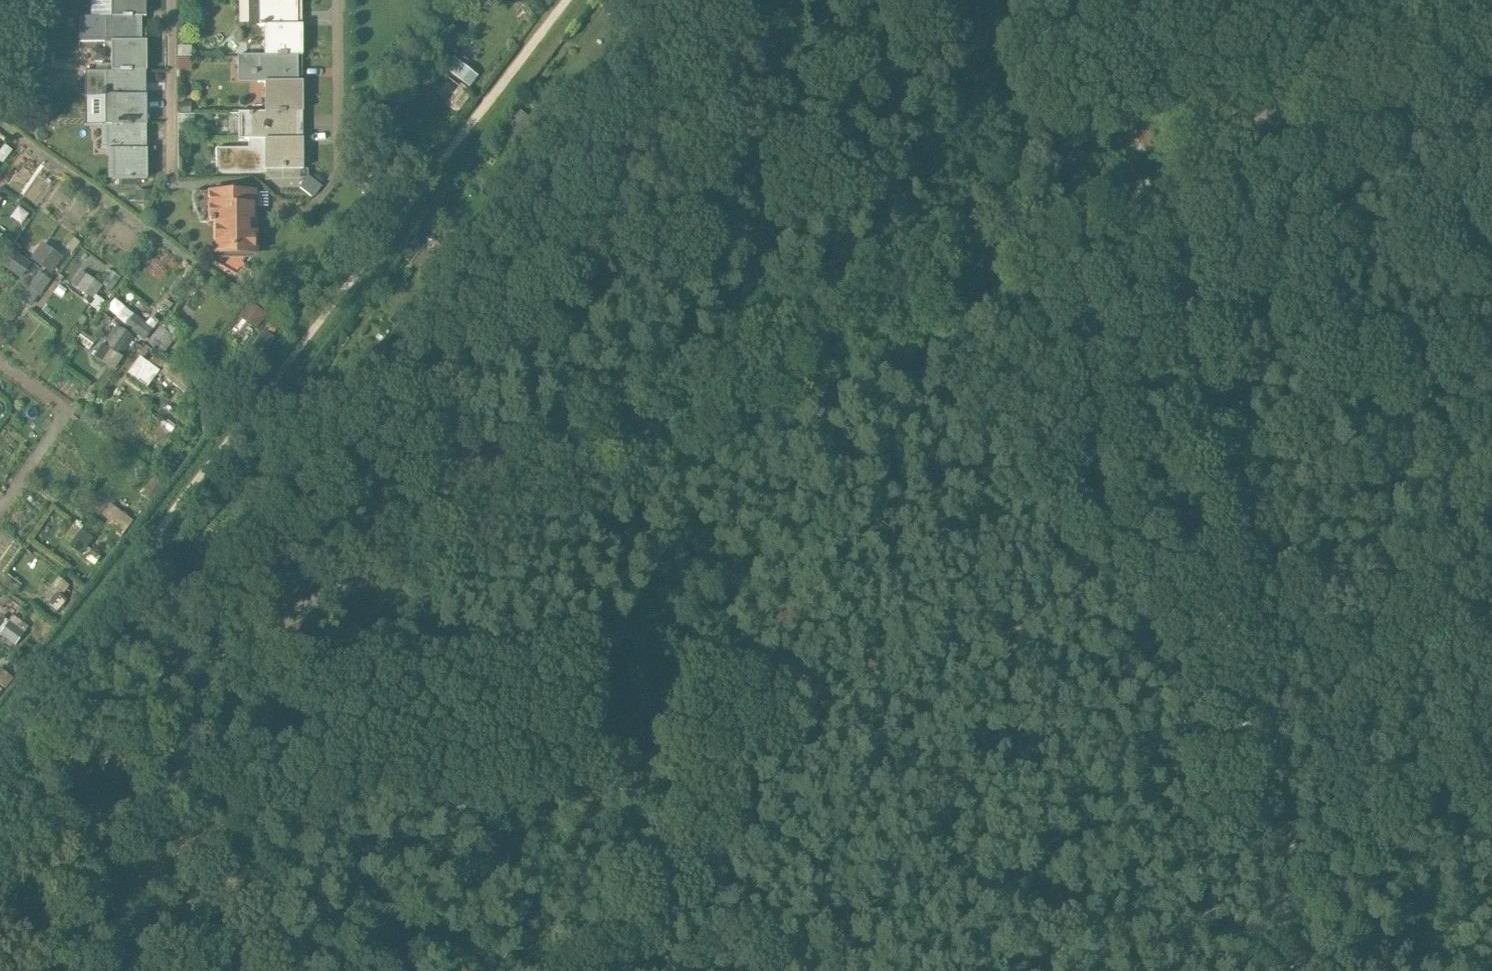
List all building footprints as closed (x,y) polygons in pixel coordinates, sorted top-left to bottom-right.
[(110,17),(140,17),(140,0),(110,0),(110,17)] [(258,24),(264,24),(264,54),(298,54),(298,0),(258,0),(258,24)] [(104,17),(78,17),(78,37),(104,37),(104,17)] [(110,17),(104,17),(104,37),(104,41),(111,41),(111,71),(141,71),(140,17),(110,17)] [(104,37),(78,37),(78,48),(104,48),(104,41),(104,37)] [(259,54),(243,54),(244,77),(251,77),(252,77),(259,78),(259,54)] [(264,54),(259,54),(259,78),(259,82),(264,83),(264,111),(299,111),(298,54),(264,54)] [(454,55),(446,66),(473,85),(481,74),(454,55)] [(451,108),(471,94),(451,67),(431,81),(451,108)] [(104,71),(84,72),(88,72),(87,95),(101,95),(101,97),(104,97),(104,96),(104,71)] [(111,71),(104,71),(104,96),(111,96),(111,125),(141,125),(141,71),(111,71)] [(259,111),(245,111),(245,138),(250,138),(250,137),(259,137),(259,111)] [(264,111),(259,111),(259,137),(259,138),(266,138),(266,168),(304,168),(304,137),(299,137),(299,111),(264,111)] [(111,125),(104,125),(105,150),(111,150),(112,180),(141,179),(141,125),(111,125)] [(259,137),(250,137),(250,138),(250,147),(217,147),(217,172),(266,172),(266,168),(266,138),(259,138),(259,137)] [(320,187),(308,177),(298,188),(312,198),(320,187)] [(216,220),(247,220),(247,192),(208,192),(208,221),(216,220)] [(247,220),(216,220),(216,249),(252,250),(252,220),(247,220)] [(44,241),(32,257),(54,273),(66,257),(44,241)] [(3,263),(23,279),(35,265),(15,248),(3,263)] [(72,283),(94,298),(104,283),(82,269),(72,283)] [(22,298),(33,305),(52,278),(40,270),(22,298)] [(123,306),(116,319),(149,337),(156,324),(123,306)] [(104,341),(123,353),(135,334),(115,322),(104,341)] [(162,325),(150,340),(165,352),(177,337),(162,325)] [(95,357),(118,368),(124,354),(102,343),(95,357)] [(130,373),(150,385),(161,367),(140,355),(130,373)] [(112,502),(103,513),(110,519),(104,526),(120,538),(135,520),(112,502)] [(31,625),(5,608),(0,616),(0,632),(18,644),(31,625)]
